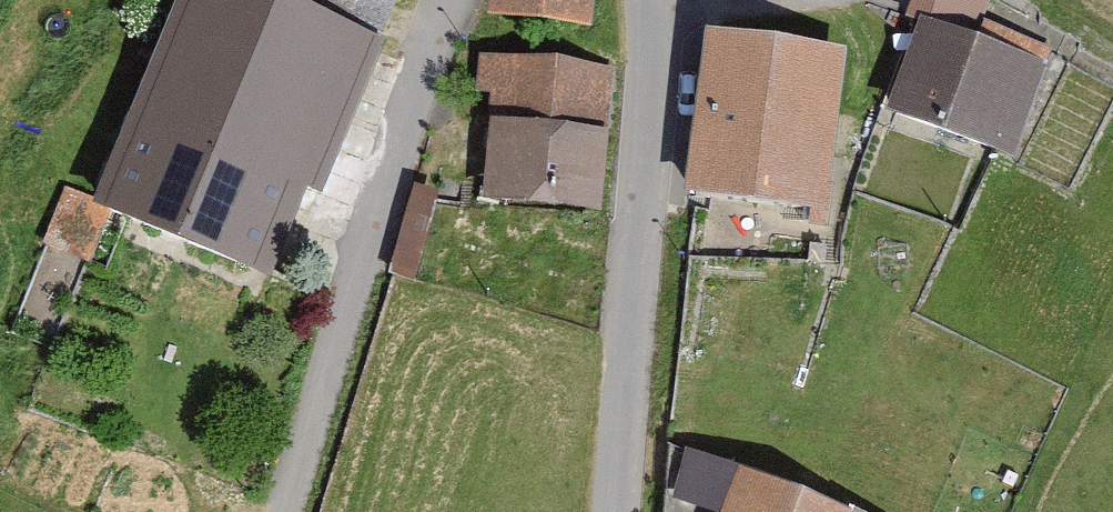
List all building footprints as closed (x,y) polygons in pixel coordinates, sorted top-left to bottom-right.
[(275,0),(189,0),(106,209),(280,277),(316,185),(330,190),(388,45),(275,0)] [(486,30),(594,39),(597,0),(489,0),(486,30)] [(866,111),(986,152),(1040,52),(1011,0),(903,0),(866,111)] [(843,60),(711,42),(690,204),(822,221),(843,60)] [(611,70),(487,56),(473,202),(600,213),(611,70)] [(413,164),(386,272),(413,280),(434,203),(455,204),(461,177),(413,164)] [(95,251),(105,218),(58,203),(47,236),(95,251)] [(687,448),(670,491),(709,511),(855,511),(687,448)]
